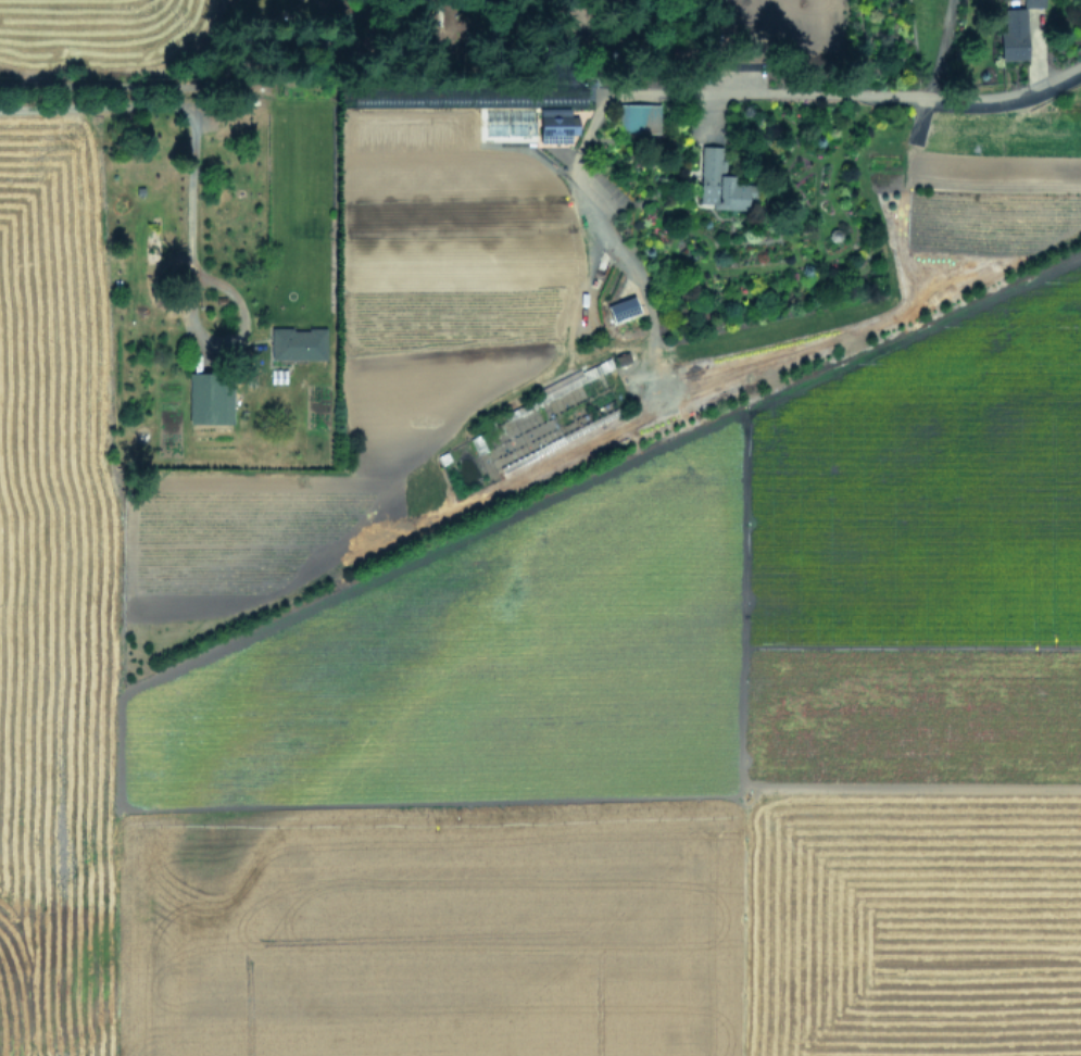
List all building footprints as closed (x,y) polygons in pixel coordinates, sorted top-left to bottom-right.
[(998,32),(999,60),(1027,59),(1025,7),(1003,8),(1004,31),(998,32)] [(659,132),(658,103),(616,104),(617,133),(659,132)] [(569,108),(539,107),(538,142),(569,143),(569,133),(577,134),(577,115),(569,115),(569,108)] [(745,184),(732,183),(732,175),(722,174),(722,146),(700,146),(698,203),(711,203),(711,208),(745,209),(745,184)] [(638,312),(633,295),(606,304),(611,321),(638,312)] [(324,360),(325,328),(270,327),(270,359),(324,360)] [(232,382),(218,382),(218,372),(189,372),(188,423),(231,423),(232,382)]
